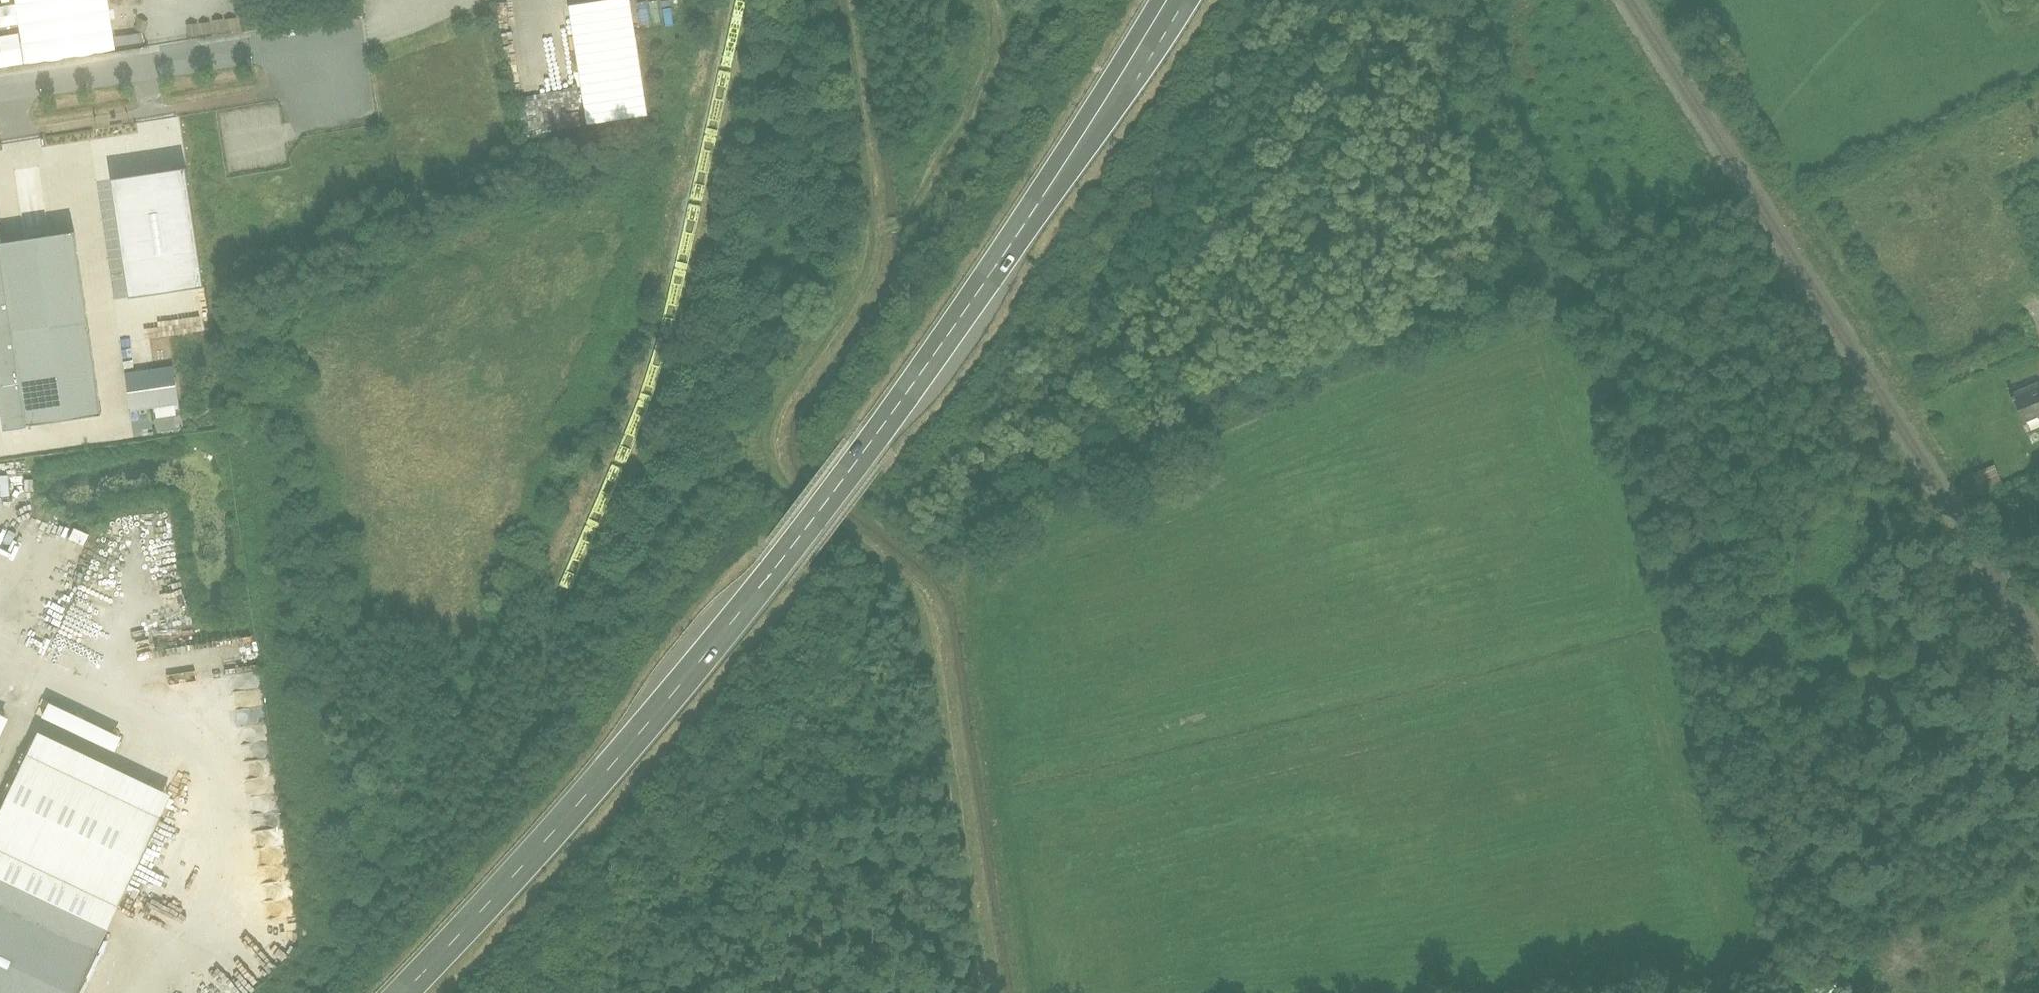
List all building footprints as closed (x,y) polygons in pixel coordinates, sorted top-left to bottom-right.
[(26,65),(118,50),(110,0),(15,0),(26,65)] [(627,0),(626,0),(567,12),(590,131),(651,119),(627,0)] [(184,170),(112,181),(130,299),(202,288),(184,170)] [(105,415),(78,233),(2,244),(0,233),(0,399),(5,430),(105,415)] [(127,370),(130,410),(156,408),(157,416),(179,415),(175,366),(127,370)] [(2013,396),(2024,422),(2038,416),(2038,385),(2013,396)] [(1980,493),(2003,486),(1997,465),(1974,472),(1980,493)] [(9,716),(0,713),(0,737),(9,716)] [(168,786),(39,727),(0,814),(0,992),(73,992),(168,786)]
